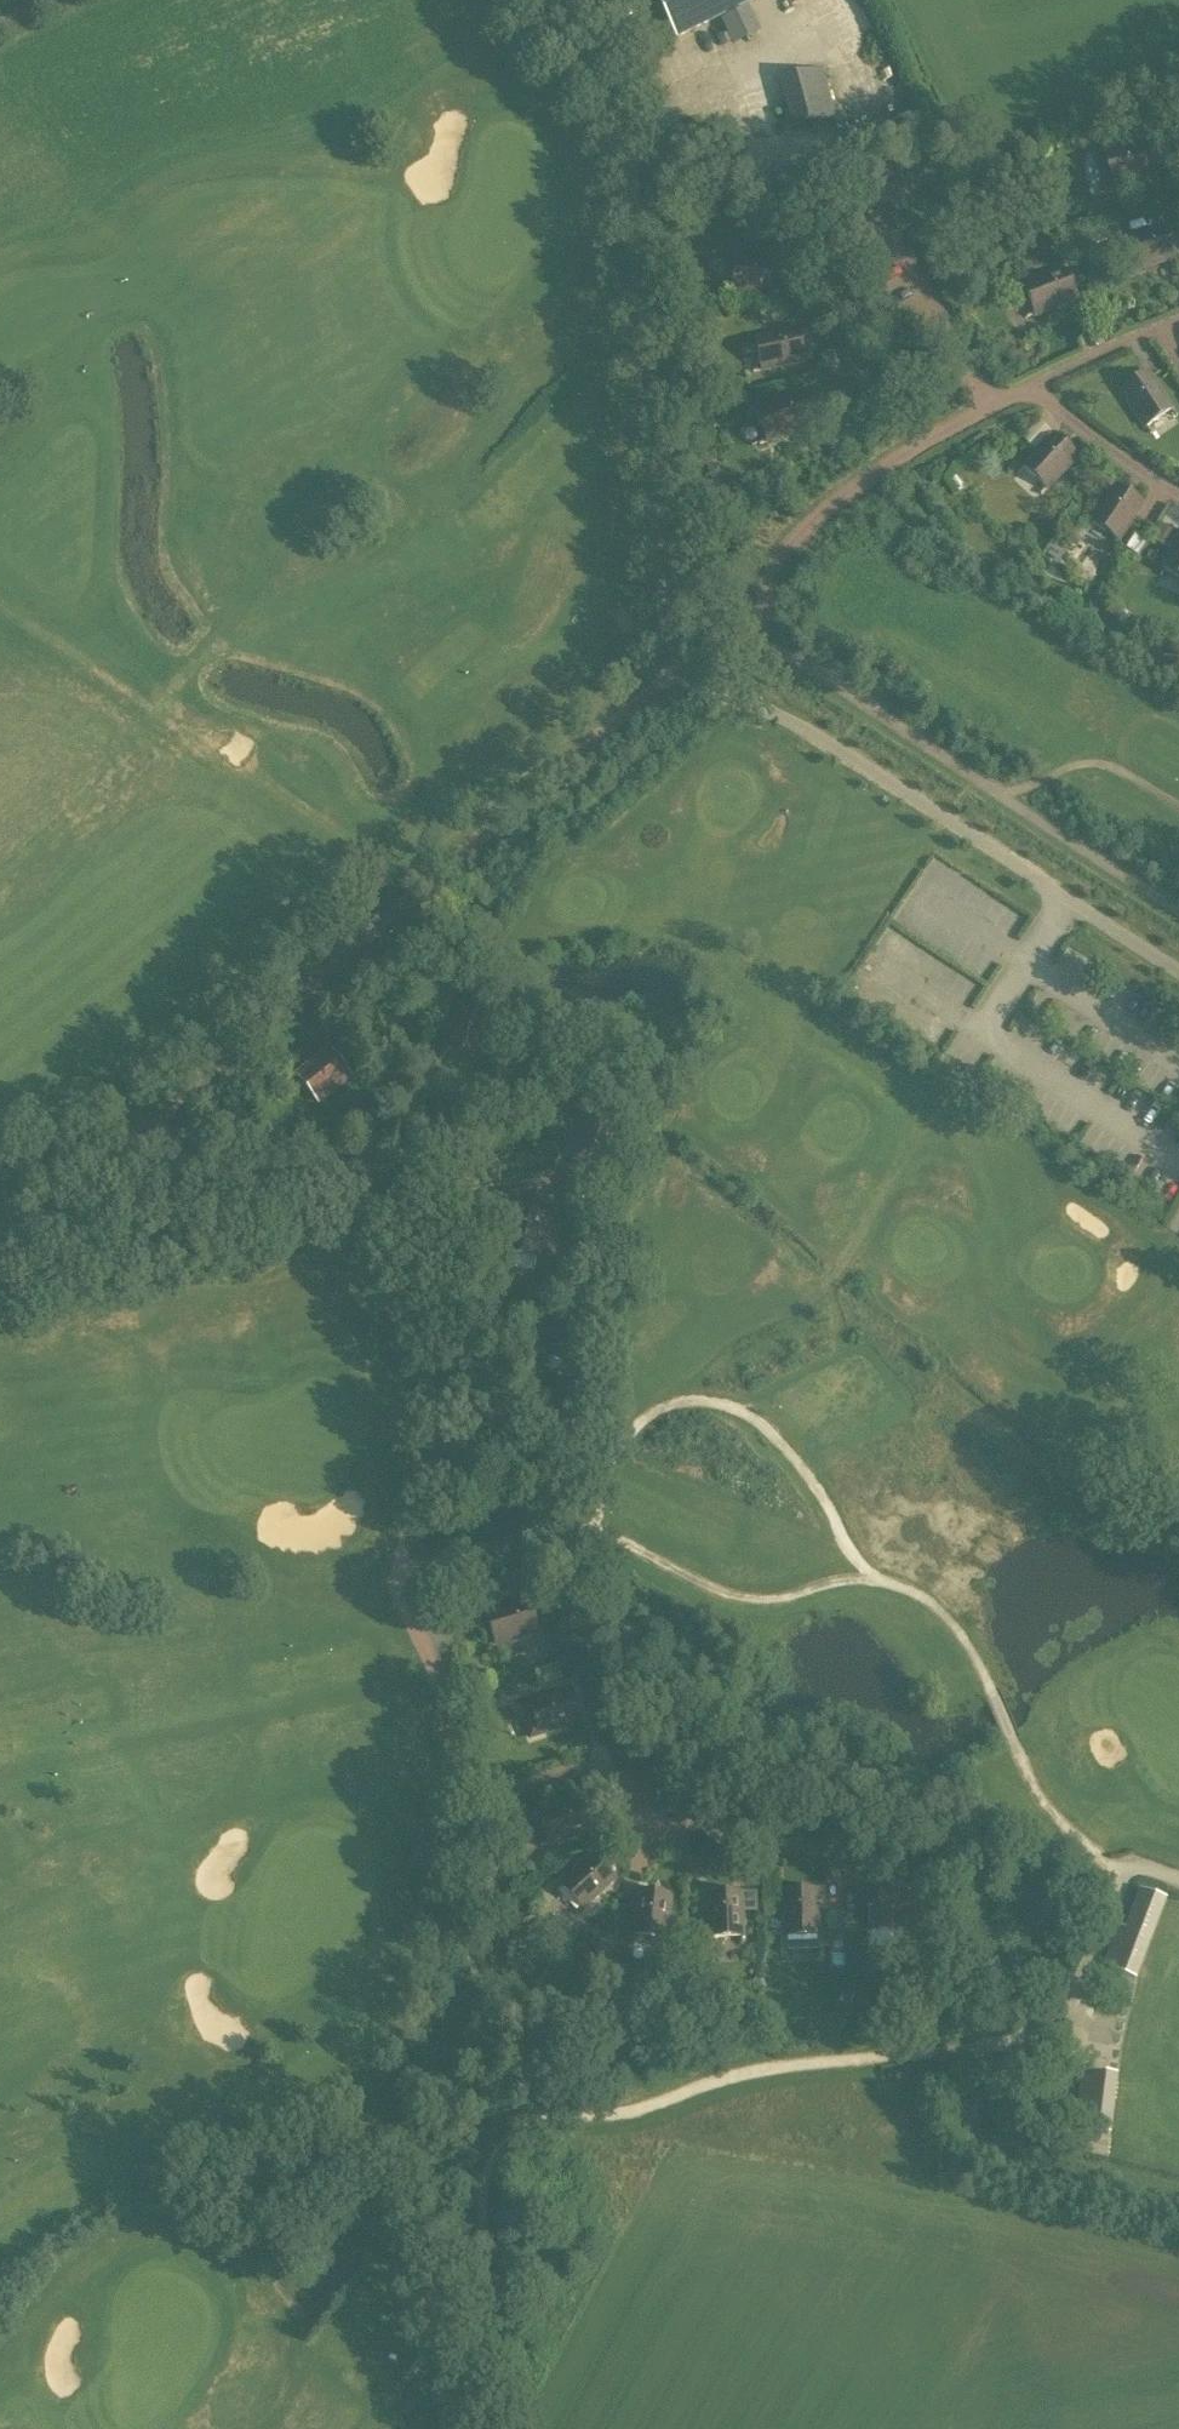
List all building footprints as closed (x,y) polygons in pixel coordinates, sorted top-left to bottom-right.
[(610,32),(638,14),(629,0),(588,0),(610,32)] [(675,38),(752,0),(656,0),(675,38)] [(834,116),(820,68),(779,79),(793,128),(834,116)] [(1097,156),(1104,187),(1167,172),(1159,141),(1097,156)] [(1123,241),(1133,272),(1174,259),(1164,228),(1123,241)] [(773,263),(728,258),(725,289),(769,294),(773,263)] [(1025,285),(1036,315),(1076,300),(1065,270),(1025,285)] [(798,330),(747,341),(754,372),(805,362),(798,330)] [(1149,373),(1122,391),(1146,427),(1173,409),(1149,373)] [(801,393),(760,411),(772,440),(813,423),(801,393)] [(1054,436),(1024,467),(1048,489),(1077,457),(1054,436)] [(1091,524),(1118,541),(1142,505),(1115,488),(1091,524)] [(1164,570),(1178,578),(1178,543),(1164,570)] [(351,1077),(328,1049),(298,1075),(319,1101),(351,1077)] [(507,1252),(538,1258),(546,1216),(515,1210),(507,1252)] [(538,1572),(499,1584),(504,1600),(542,1589),(538,1572)] [(486,1614),(495,1645),(538,1632),(528,1601),(486,1614)] [(535,1673),(539,1687),(555,1681),(551,1668),(535,1673)] [(564,1694),(521,1707),(531,1738),(573,1725),(564,1694)] [(582,1802),(539,1813),(548,1844),(591,1832),(582,1802)] [(612,1877),(593,1858),(565,1885),(583,1904),(612,1877)] [(1167,1893),(1139,1882),(1123,1923),(1110,1919),(1094,1961),(1135,1976),(1167,1893)] [(867,1891),(868,1927),(894,1927),(893,1890),(867,1891)] [(788,1893),(789,1923),(814,1922),(813,1892),(788,1893)] [(667,1896),(641,1893),(637,1931),(662,1934),(667,1896)] [(737,1896),(713,1896),(714,1934),(738,1933),(737,1896)] [(828,1913),(828,1938),(844,1938),(843,1913),(828,1913)] [(1114,2070),(1079,2067),(1074,2128),(1109,2131),(1114,2070)]
